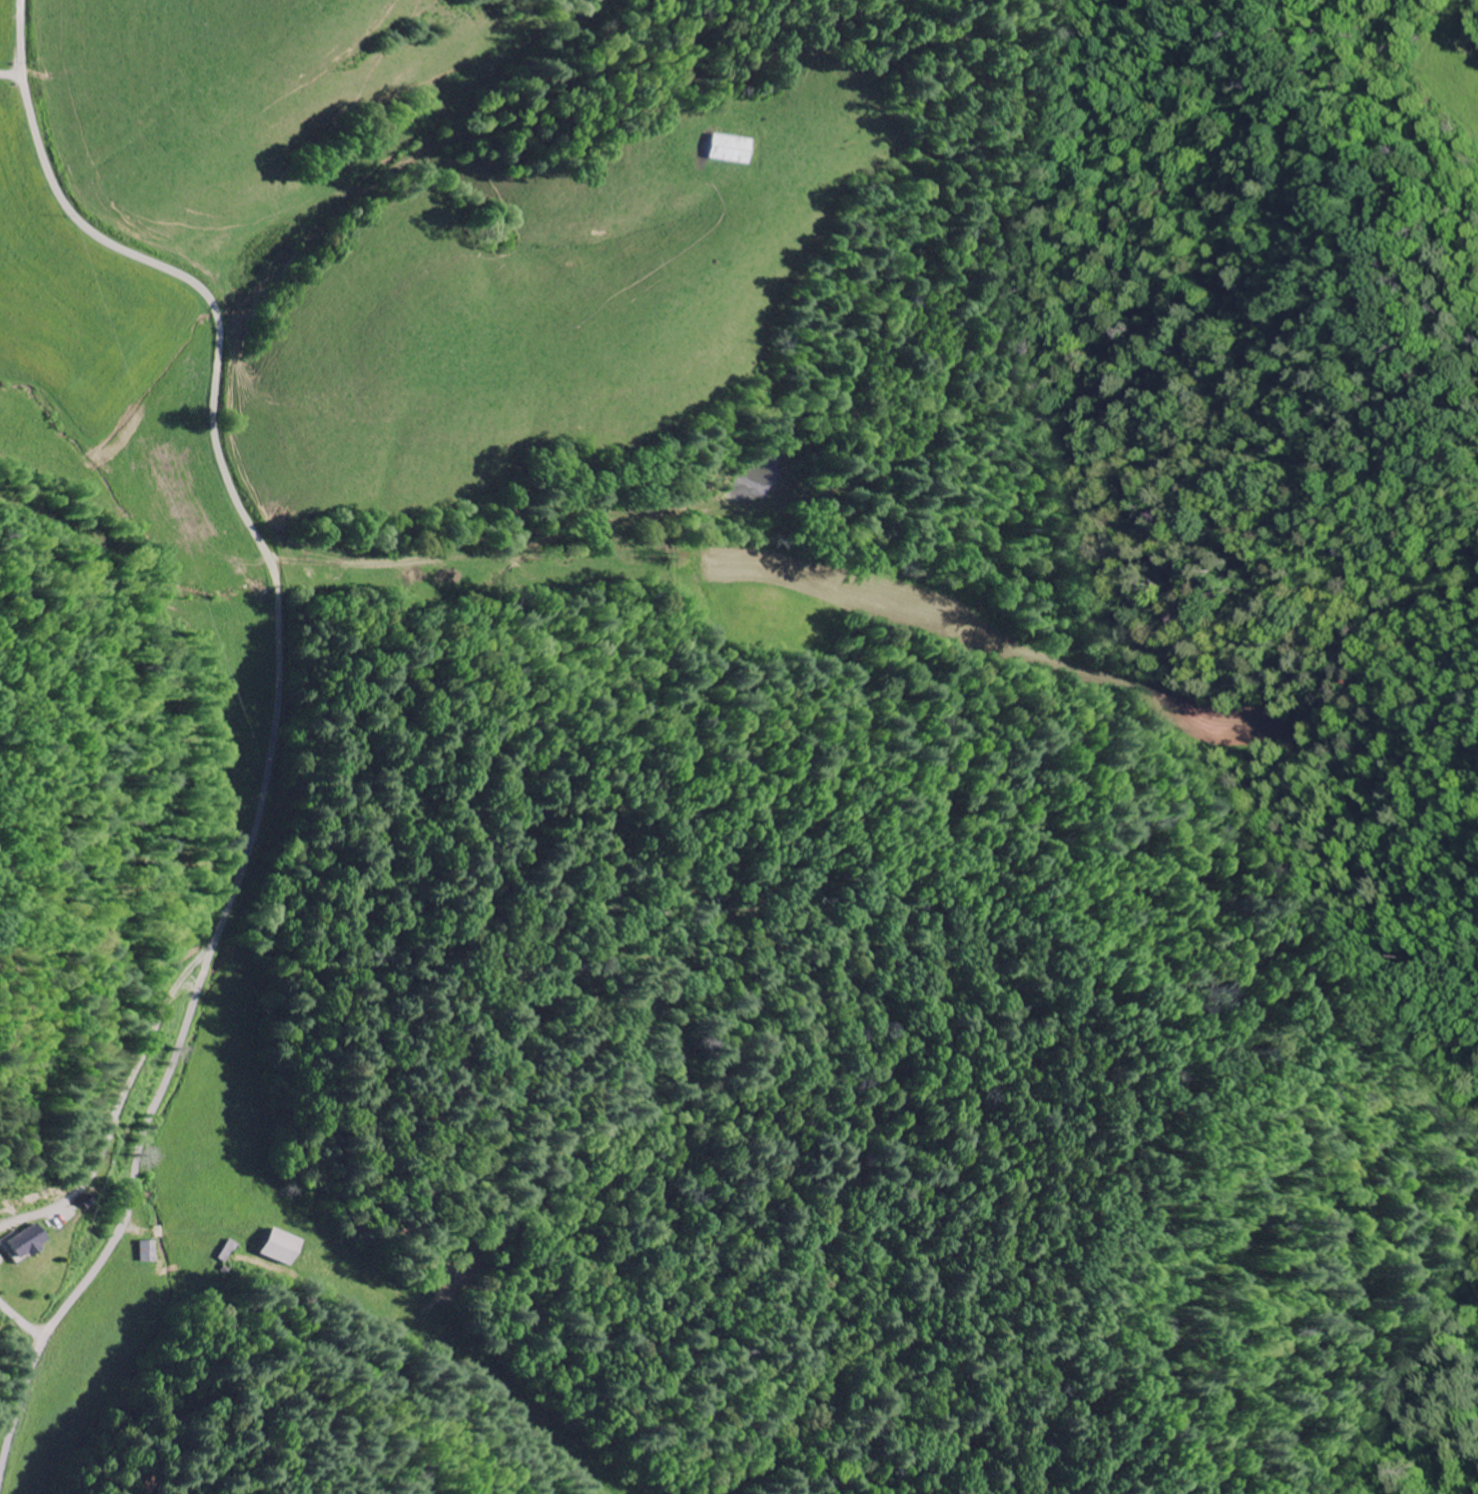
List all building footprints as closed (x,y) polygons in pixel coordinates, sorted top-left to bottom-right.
[(45,1243),(31,1223),(2,1244),(15,1263),(45,1243)] [(291,1267),(301,1241),(270,1230),(260,1256),(291,1267)] [(147,1257),(154,1258),(155,1243),(139,1242),(139,1262),(147,1263),(147,1257)]
